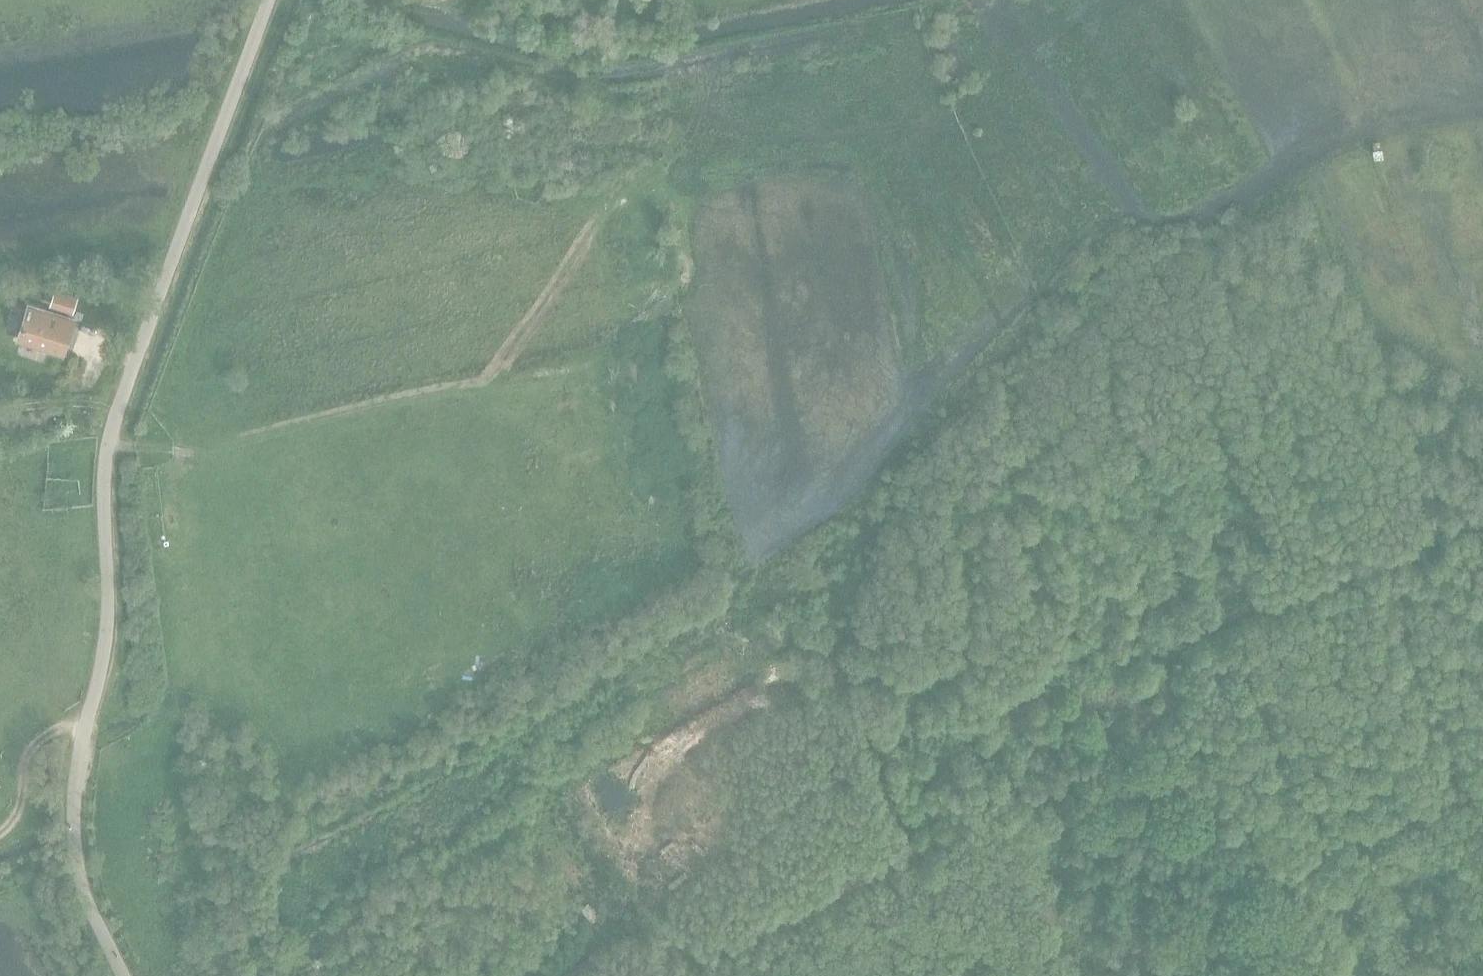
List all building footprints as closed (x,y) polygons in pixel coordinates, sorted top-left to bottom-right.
[(74,319),(27,304),(17,337),(63,352),(74,319)]
